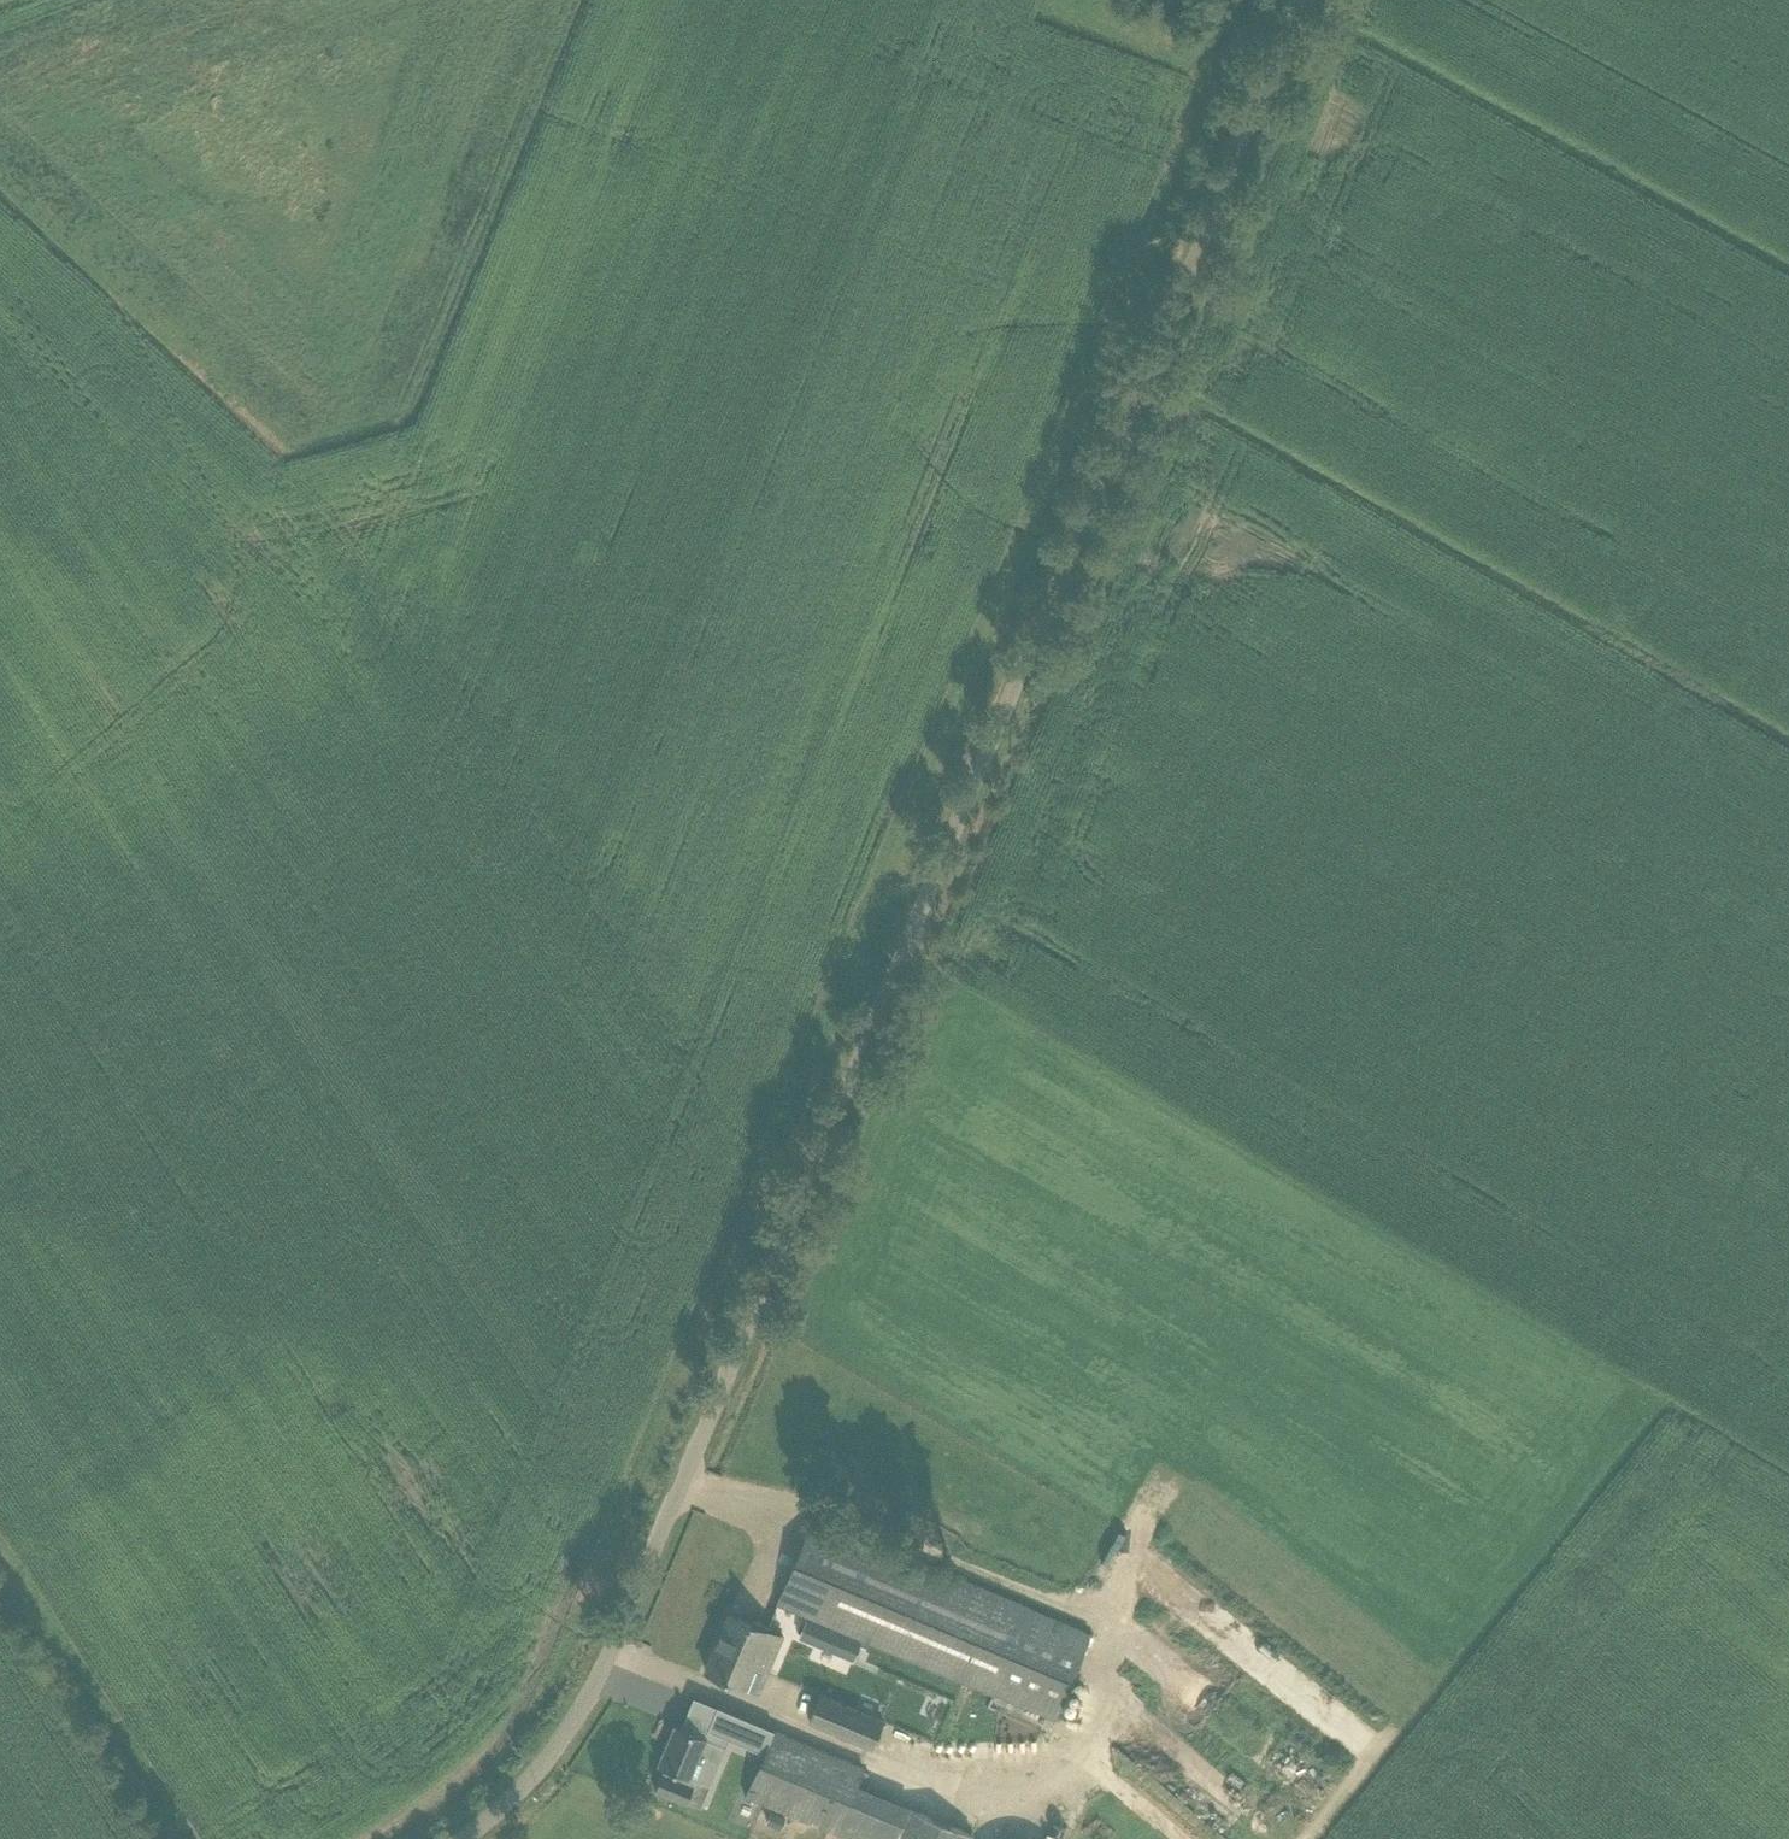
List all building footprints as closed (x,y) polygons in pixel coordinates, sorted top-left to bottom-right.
[(1030,1608),(1030,1607),(836,1526),(814,1516),(777,1602),(994,1694),(994,1693),(1053,1718),(1089,1633),(1030,1608)] [(728,1612),(703,1670),(743,1687),(744,1685),(759,1691),(775,1655),(774,1654),(782,1635),(766,1629),(768,1624),(752,1617),(750,1622),(728,1612)] [(805,1617),(797,1635),(852,1658),(860,1640),(805,1617)] [(807,1722),(872,1749),(884,1720),(820,1693),(807,1722)] [(708,1729),(763,1753),(773,1729),(760,1724),(754,1721),(731,1712),(718,1706),(708,1729)] [(724,1745),(674,1723),(657,1764),(666,1768),(664,1771),(662,1770),(654,1788),(686,1802),(695,1780),(707,1785),(724,1745)] [(773,1729),(745,1795),(850,1838),(972,1838),(973,1835),(909,1808),(910,1805),(856,1783),(863,1767),(773,1729)] [(771,1811),(766,1822),(779,1827),(784,1816),(771,1811)]
